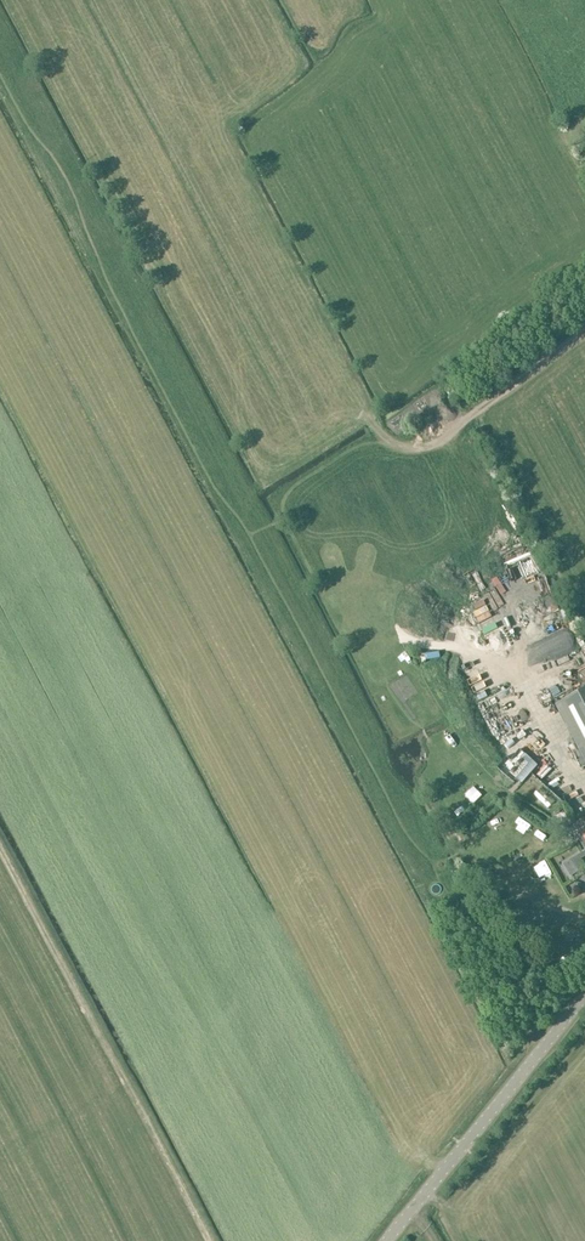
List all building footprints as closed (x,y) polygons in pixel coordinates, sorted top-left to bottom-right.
[(555,705),(584,763),(584,690),(555,705)] [(562,814),(556,818),(559,823),(565,820),(562,814)]
